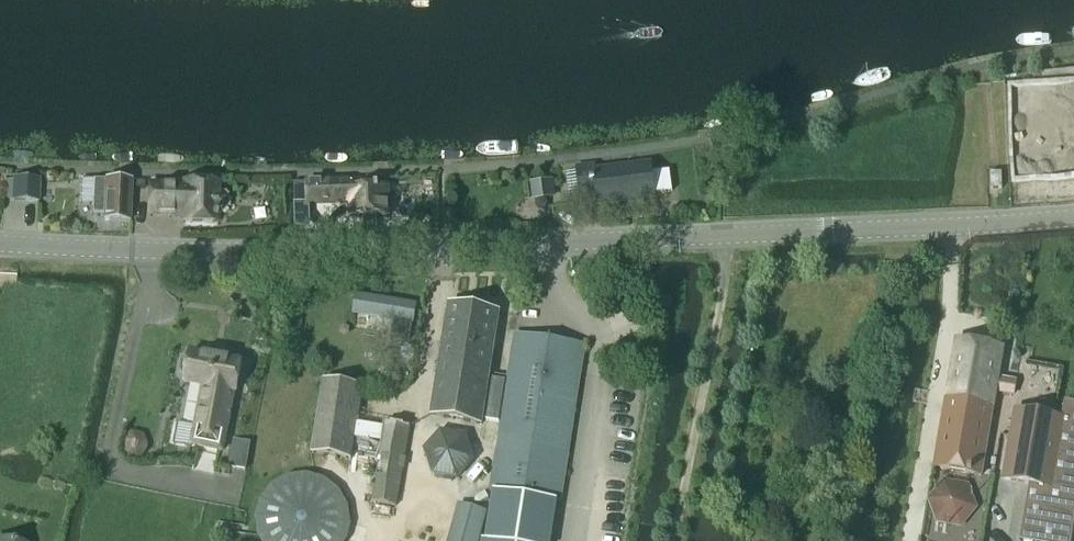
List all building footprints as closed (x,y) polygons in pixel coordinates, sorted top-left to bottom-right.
[(566,173),(569,196),(579,195),(579,196),(596,195),(597,205),(654,199),(654,197),(671,195),(669,173),(651,175),(650,165),(594,171),(593,166),(576,168),(576,172),(566,173)] [(990,175),(991,191),(1001,191),(1001,175),(990,175)] [(13,180),(12,203),(39,203),(39,181),(13,180)] [(130,222),(132,183),(105,182),(105,183),(93,183),(92,216),(104,217),(104,221),(130,222)] [(362,182),(294,184),(294,205),(349,204),(350,218),(389,217),(388,188),(362,189),(362,182)] [(218,195),(218,184),(183,183),(183,186),(149,185),(148,216),(182,217),(182,222),(217,223),(217,213),(221,213),(225,208),(225,199),(221,195),(218,195)] [(554,183),(532,185),(534,198),(555,195),(554,183)] [(364,296),(361,318),(393,323),(391,338),(410,341),(412,326),(414,326),(417,305),(364,296)] [(499,313),(450,306),(450,307),(444,345),(444,346),(432,418),(482,426),(499,313)] [(483,540),(550,540),(556,504),(560,504),(584,347),(551,341),(515,335),(499,440),(491,492),(490,493),(494,494),(487,540),(483,540)] [(1013,396),(1015,382),(998,379),(1002,350),(955,343),(935,470),(982,477),(995,393),(1013,396)] [(224,360),(225,353),(209,350),(208,357),(190,353),(188,361),(186,361),(182,363),(181,372),(183,375),(186,376),(184,384),(203,387),(192,447),(222,453),(234,393),(237,393),(242,363),(224,360)] [(323,382),(312,454),(351,460),(354,441),(381,444),(372,503),(396,507),(409,428),(385,423),(385,425),(359,421),(357,421),(362,388),(323,382)] [(1019,540),(1071,540),(1073,526),(1073,403),(1064,401),(1061,419),(1014,411),(1002,481),(1029,485),(1019,540)] [(440,431),(423,451),(431,475),(457,480),(473,483),(472,489),(491,492),(499,440),(482,438),(481,441),(467,438),(466,436),(440,431)] [(233,440),(228,468),(246,471),(250,443),(233,440)] [(348,535),(351,521),(348,506),(342,493),(331,483),(318,476),(304,474),(290,476),(277,483),(266,493),(260,506),(257,521),(260,535),(263,540),(345,540),(348,535)] [(487,514),(458,506),(448,540),(480,540),(487,514)]
